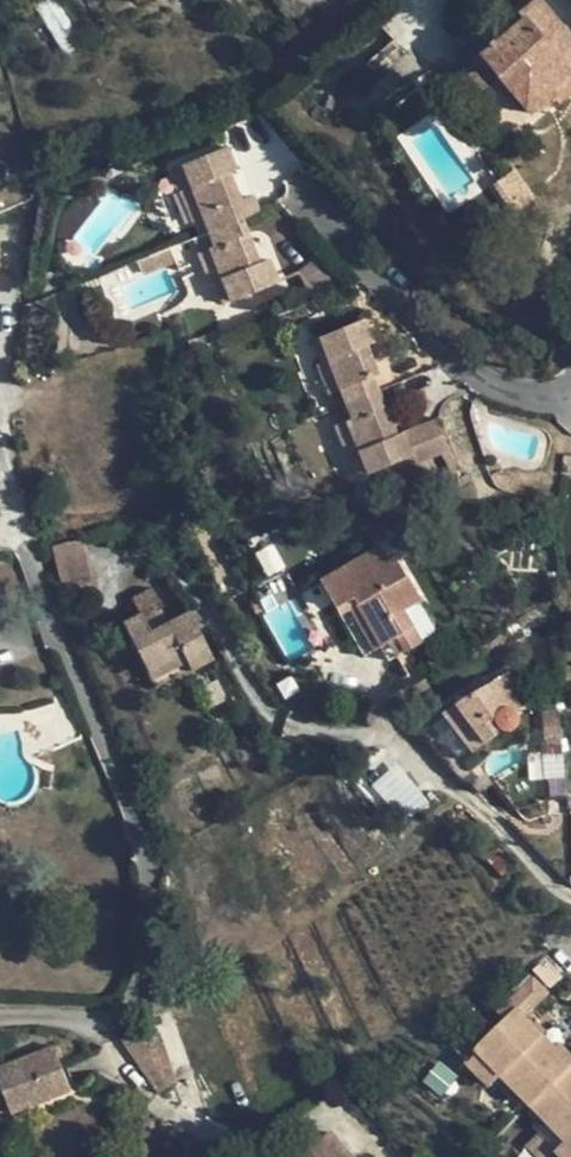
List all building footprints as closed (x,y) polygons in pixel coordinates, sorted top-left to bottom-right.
[(83,41),(56,0),(40,0),(34,3),(65,52),(83,41)] [(534,102),(570,71),(570,70),(570,68),(568,64),(570,61),(570,34),(542,0),(529,0),(516,11),(519,16),(499,33),(495,30),(476,46),(480,50),(461,66),(481,91),(497,78),(525,110),(534,102)] [(570,71),(534,102),(544,114),(570,92),(570,73),(570,71)] [(177,169),(185,192),(193,189),(205,219),(211,235),(244,222),(237,206),(243,204),(232,173),(236,171),(228,149),(177,169)] [(194,224),(205,219),(193,189),(185,192),(182,193),(194,224)] [(228,279),(216,284),(224,304),(275,284),(267,264),(261,266),(244,222),(211,235),(228,279)] [(212,285),(216,284),(228,279),(211,235),(195,241),(212,285)] [(177,266),(170,251),(137,265),(143,279),(177,266)] [(300,276),(312,305),(345,291),(320,259),(300,276)] [(110,295),(129,286),(121,268),(101,277),(110,295)] [(339,393),(345,408),(377,396),(370,378),(376,376),(368,357),(362,359),(359,351),(372,345),(363,322),(312,343),(321,365),(327,363),(339,393)] [(195,343),(198,352),(221,343),(219,334),(195,343)] [(329,397),(339,393),(327,363),(321,365),(316,367),(329,397)] [(345,408),(351,422),(363,453),(352,457),(361,480),(412,459),(403,437),(395,440),(377,396),(345,408)] [(347,459),(352,457),(363,453),(351,422),(335,429),(347,459)] [(438,423),(403,437),(412,459),(416,469),(442,458),(451,454),(438,423)] [(459,475),(451,454),(442,458),(451,479),(459,475)] [(67,470),(69,483),(84,483),(82,469),(67,470)] [(91,581),(81,539),(51,546),(61,587),(91,581)] [(394,637),(403,651),(420,641),(402,611),(418,601),(395,558),(388,561),(379,546),(319,581),(338,615),(354,607),(377,648),(386,641),(394,637)] [(190,669),(213,657),(189,611),(168,622),(151,589),(131,599),(139,613),(122,622),(147,673),(182,655),(190,669)] [(362,657),(377,648),(354,607),(338,615),(362,657)] [(394,656),(403,651),(394,637),(386,641),(394,656)] [(439,713),(469,752),(497,731),(505,732),(510,730),(516,723),(517,715),(516,711),(513,708),(519,704),(513,697),(522,691),(508,671),(467,692),(439,713)] [(439,713),(417,729),(431,734),(449,754),(451,771),(469,752),(439,713)] [(527,754),(529,779),(566,776),(564,751),(527,754)] [(404,821),(428,800),(395,763),(371,784),(404,821)] [(483,858),(501,878),(514,866),(497,846),(483,858)] [(531,1107),(570,1059),(570,1055),(561,1044),(556,1049),(526,1017),(549,993),(536,978),(500,1014),(505,1020),(483,1041),(479,1035),(459,1053),(492,1088),(502,1078),(531,1107)] [(174,1084),(161,1036),(153,1029),(147,1026),(142,1025),(122,1038),(157,1094),(174,1084)] [(7,1109),(66,1087),(51,1046),(0,1066),(0,1090),(7,1109)] [(531,1107),(546,1122),(570,1148),(570,1059),(531,1107)] [(546,1122),(537,1131),(562,1156),(570,1156),(570,1148),(546,1122)] [(327,1132),(299,1156),(349,1156),(327,1132)]
